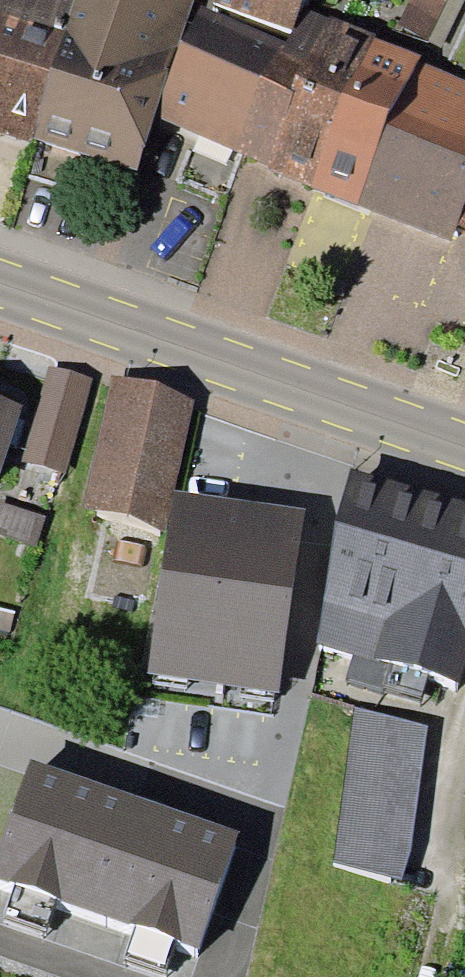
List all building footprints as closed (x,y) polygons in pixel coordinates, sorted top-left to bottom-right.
[(29,142),(32,136),(75,0),(0,0),(0,133),(29,142)] [(32,136),(137,169),(155,117),(193,0),(75,0),(32,136)] [(155,117),(273,164),(330,16),(302,5),(292,32),(211,2),(211,0),(193,0),(155,117)] [(211,2),(292,32),(302,5),(304,0),(211,0),(211,2)] [(399,23),(429,38),(446,0),(410,0),(399,23)] [(429,38),(427,42),(443,49),(464,0),(446,0),(429,38)] [(374,33),(330,16),(273,164),(270,171),(313,188),(373,37),(374,33)] [(418,62),(421,56),(373,37),(313,188),(452,242),(458,226),(464,210),(464,81),(418,62)] [(52,365),(24,459),(65,471),(93,377),(52,365)] [(114,373),(81,508),(164,529),(167,517),(173,490),(197,394),(114,373)] [(21,400),(0,394),(0,466),(21,400)] [(350,469),(305,641),(353,653),(345,684),(422,704),(430,673),(458,680),(464,654),(464,499),(350,469)] [(303,509),(173,490),(167,517),(149,674),(279,691),(303,509)] [(0,502),(0,537),(37,548),(47,517),(0,502)] [(0,608),(0,638),(8,640),(16,612),(0,608)] [(428,727),(355,708),(333,860),(402,881),(411,855),(428,727)] [(30,760),(0,846),(0,880),(15,885),(4,915),(47,930),(58,898),(136,925),(126,956),(166,970),(176,941),(200,949),(240,832),(30,760)]
